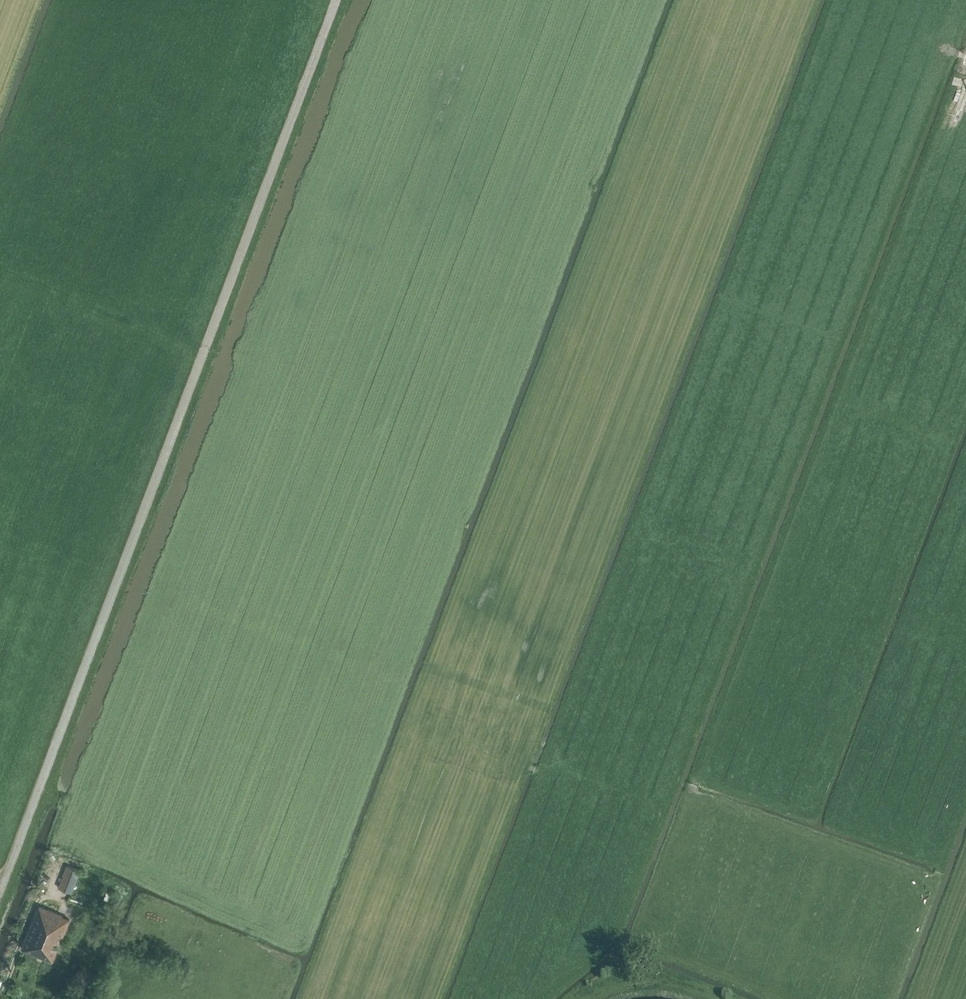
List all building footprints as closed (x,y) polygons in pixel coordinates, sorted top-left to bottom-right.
[(81,871),(68,866),(60,888),(73,893),(81,871)] [(70,919),(62,916),(62,915),(40,906),(23,949),(53,961),(58,949),(51,946),(50,943),(51,940),(55,939),(61,942),(70,919)]
